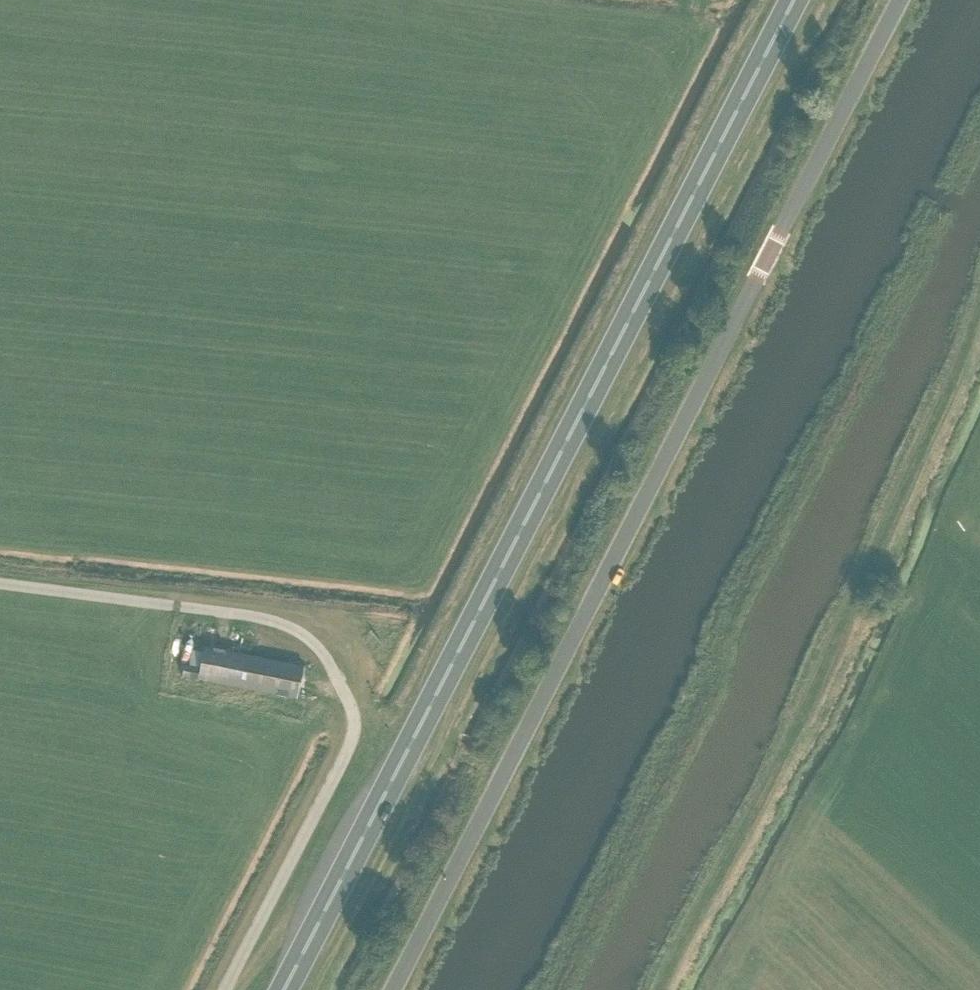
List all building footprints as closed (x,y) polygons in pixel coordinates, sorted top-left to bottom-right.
[(183,675),(298,698),(304,666),(206,646),(201,671),(185,668),(183,675)]
